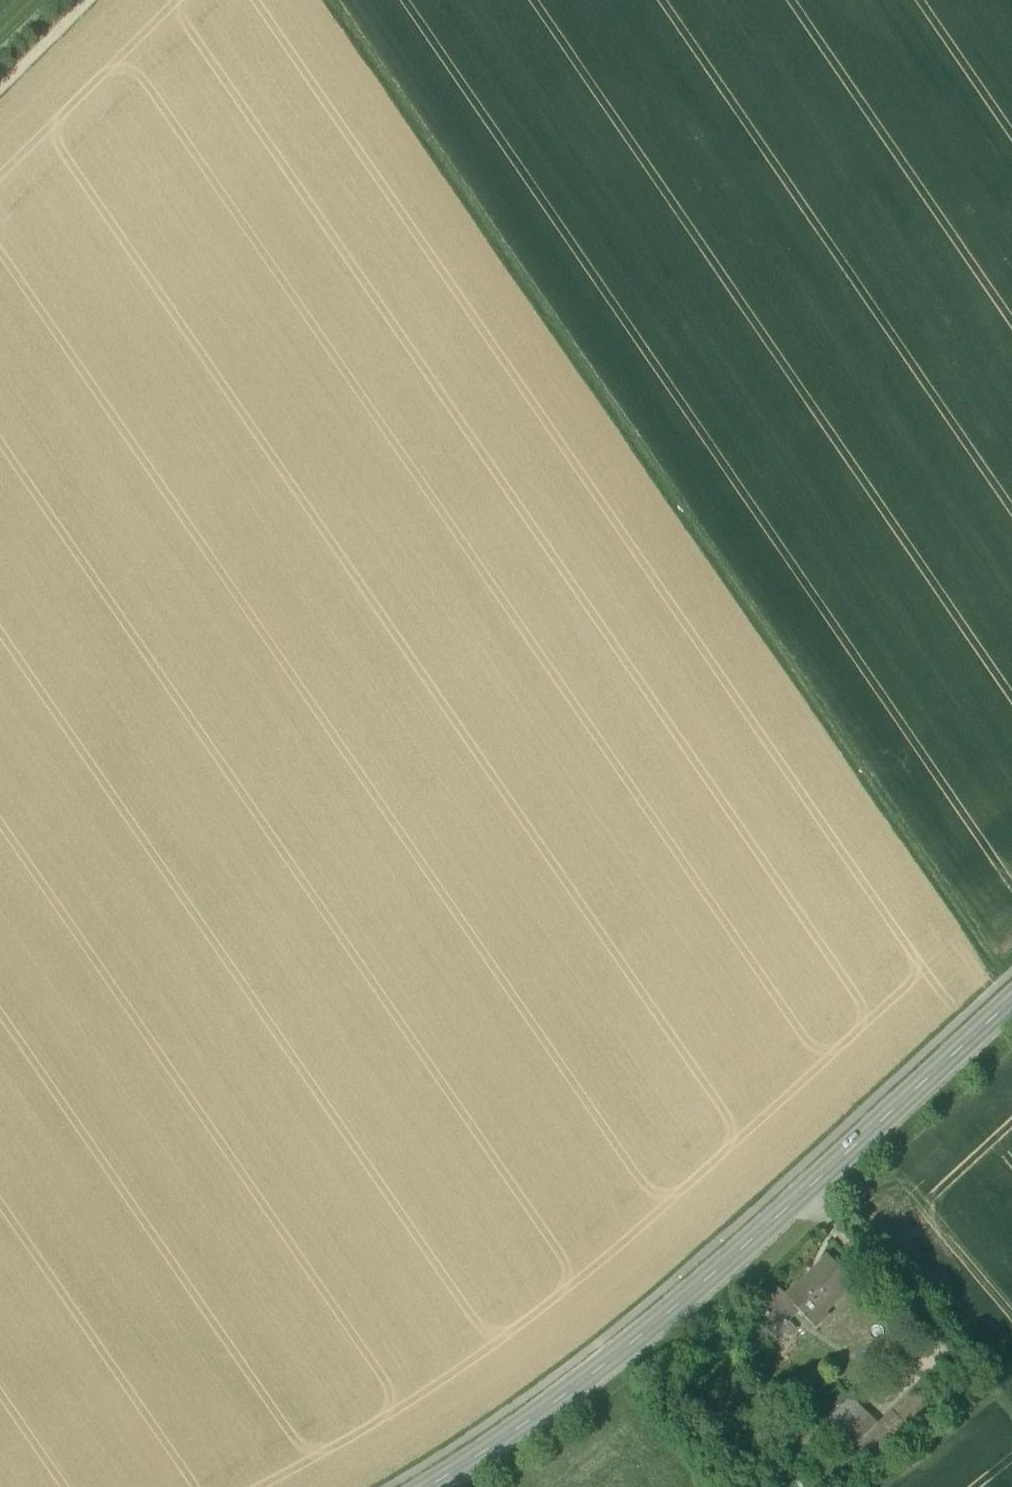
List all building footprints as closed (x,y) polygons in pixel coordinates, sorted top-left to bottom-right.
[(781,1291),(759,1311),(778,1331),(789,1321),(782,1314),(792,1304),(817,1329),(831,1316),(827,1312),(856,1284),(831,1258),(802,1286),(800,1285),(787,1298),(781,1291)] [(915,1390),(892,1412),(906,1427),(929,1405),(915,1390)] [(852,1399),(830,1419),(844,1434),(848,1430),(866,1413),(852,1399)] [(892,1412),(879,1425),(893,1440),(906,1427),(892,1412)] [(879,1425),(856,1447),(871,1462),(893,1440),(879,1425)]
